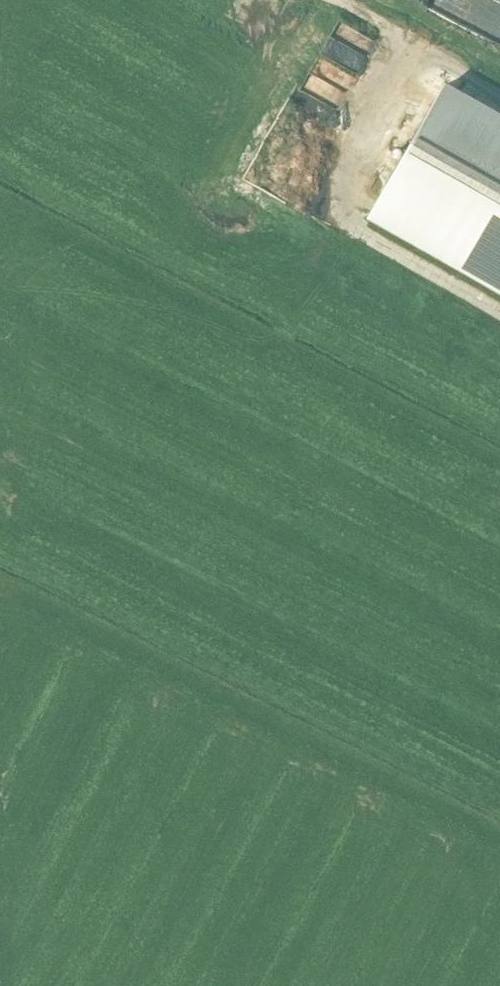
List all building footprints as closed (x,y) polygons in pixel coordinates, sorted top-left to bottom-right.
[(317,102),(351,104),(353,64),(316,62),(314,85),(318,86),(317,102)] [(442,85),(370,213),(499,287),(499,118),(442,85)]
